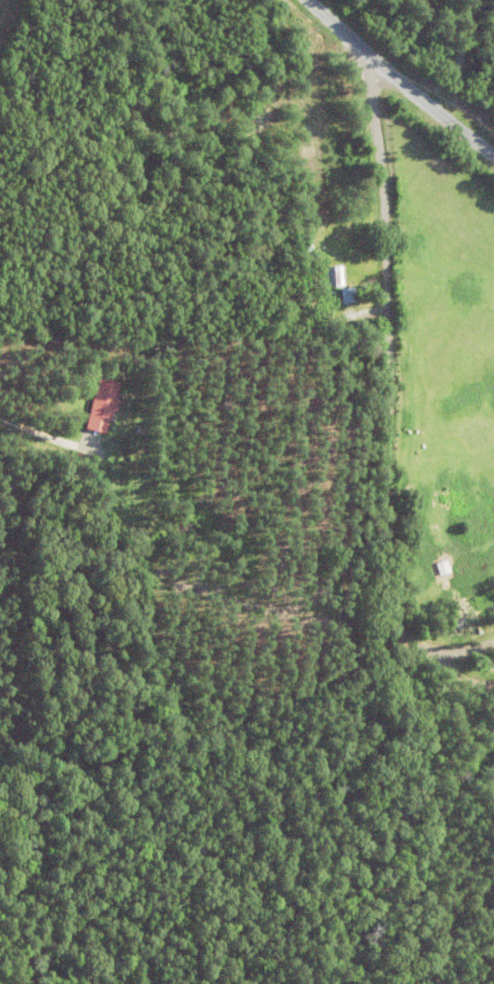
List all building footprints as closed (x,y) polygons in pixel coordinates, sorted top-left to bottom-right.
[(315,267),(315,287),(332,287),(332,267),(315,267)] [(69,430),(91,435),(102,384),(80,379),(69,430)] [(177,519),(169,516),(164,530),(172,533),(177,519)]
